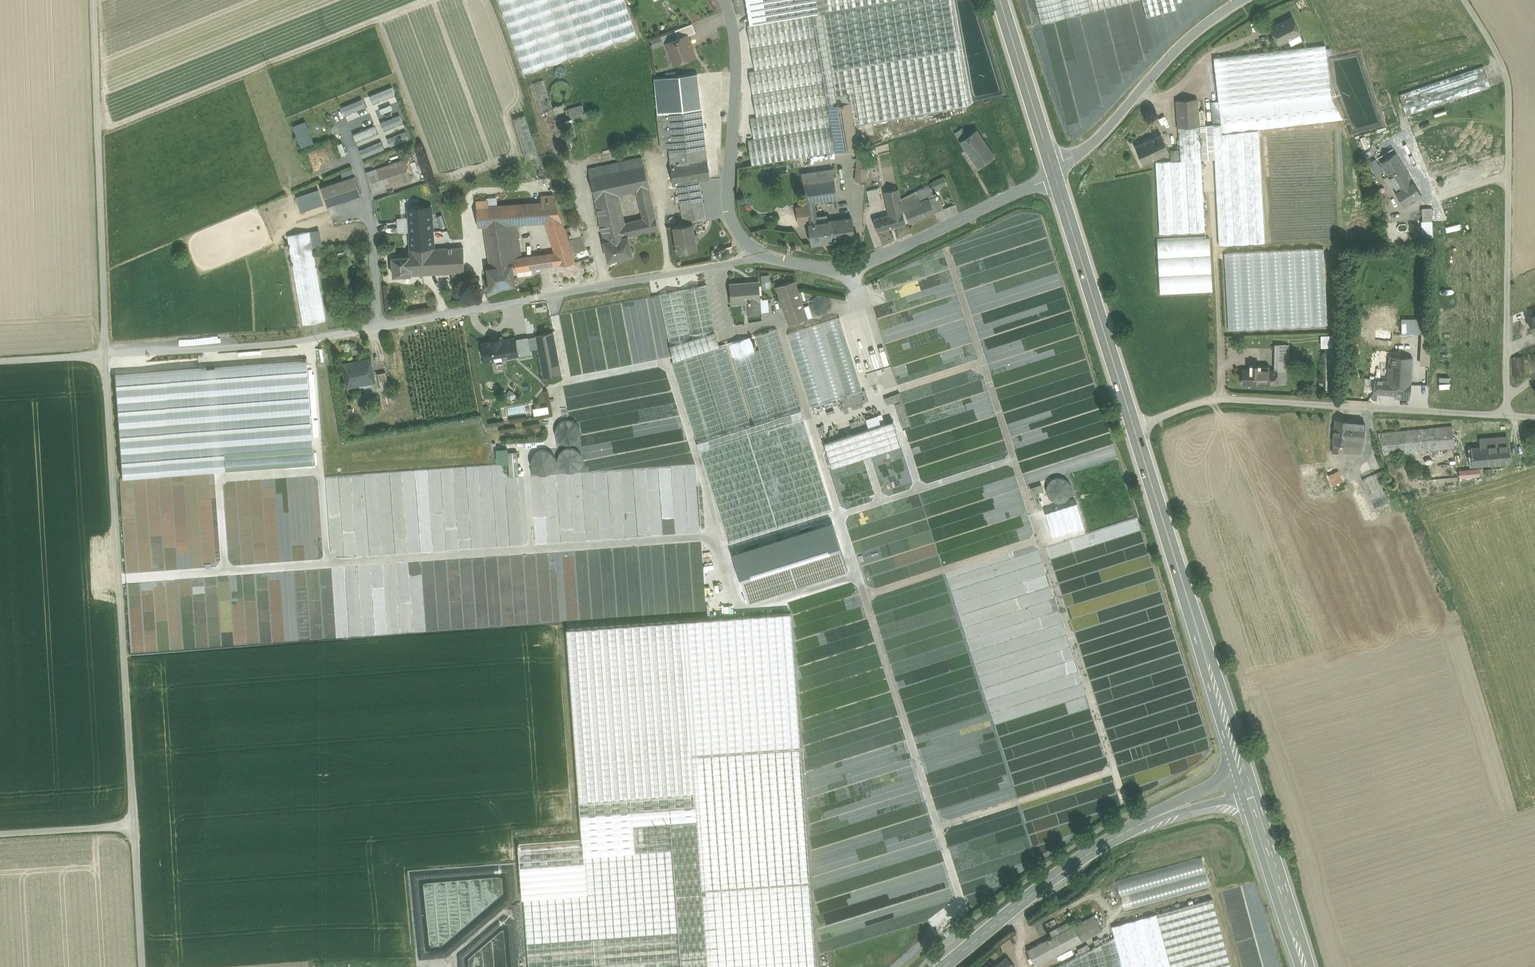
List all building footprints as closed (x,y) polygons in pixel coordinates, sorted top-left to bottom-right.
[(523,74),(637,35),(625,0),(498,0),(523,74)] [(750,24),(812,14),(896,0),(746,0),(750,24)] [(822,13),(837,104),(851,102),(936,87),(921,0),(897,0),(822,13)] [(851,102),(855,125),(967,106),(949,0),(921,0),(936,87),(851,102)] [(1041,24),(1091,11),(1088,0),(1035,0),(1041,24)] [(1147,17),(1176,9),(1175,3),(1182,1),(1182,0),(1142,0),(1147,17)] [(837,104),(822,13),(812,14),(827,105),(835,151),(859,148),(855,125),(851,102),(837,104)] [(750,24),(747,25),(755,70),(749,71),(756,117),(827,105),(812,14),(750,24)] [(1292,18),(1271,28),(1279,43),(1299,33),(1292,18)] [(692,23),(675,30),(678,38),(687,34),(687,35),(695,32),(692,23)] [(678,38),(666,43),(674,64),(695,56),(687,35),(687,34),(678,38)] [(1325,45),(1213,58),(1219,111),(1331,98),(1325,45)] [(1483,66),(1398,94),(1405,116),(1490,88),(1483,66)] [(697,74),(654,78),(658,114),(701,109),(697,74)] [(544,79),(531,84),(541,113),(553,109),(544,79)] [(1331,98),(1219,111),(1222,134),(1259,129),(1343,119),(1332,98),(1331,98)] [(1197,99),(1176,100),(1178,127),(1199,126),(1197,99)] [(1217,101),(1210,102),(1212,125),(1213,125),(1220,124),(1217,101)] [(562,104),(557,106),(557,105),(555,105),(555,107),(556,113),(564,111),(562,104)] [(582,105),(568,109),(570,116),(584,111),(582,105)] [(827,105),(756,117),(750,118),(754,139),(748,140),(752,165),(835,152),(835,151),(827,105)] [(701,109),(665,114),(669,147),(670,164),(707,159),(701,109)] [(665,114),(658,115),(661,148),(669,147),(665,114)] [(401,115),(378,120),(380,128),(402,123),(401,115)] [(524,116),(513,119),(526,160),(538,156),(524,116)] [(570,118),(565,119),(568,136),(573,135),(570,118)] [(385,138),(389,147),(409,137),(403,123),(385,132),(388,137),(385,138)] [(354,141),(377,132),(374,124),(351,134),(354,141)] [(951,128),(960,141),(966,137),(957,124),(951,128)] [(1212,125),(1199,126),(1201,160),(1215,159),(1213,135),(1213,125),(1212,125)] [(1201,160),(1199,126),(1178,127),(1180,161),(1186,161),(1188,161),(1201,160)] [(1259,129),(1222,134),(1213,135),(1215,159),(1219,245),(1265,243),(1259,129)] [(966,137),(960,141),(969,155),(986,144),(976,130),(966,137)] [(880,134),(858,141),(860,148),(882,141),(880,134)] [(1160,134),(1136,147),(1145,164),(1169,152),(1160,134)] [(361,158),(384,147),(381,140),(358,150),(361,158)] [(993,155),(986,144),(969,155),(977,166),(993,155)] [(1172,160),(1179,160),(1179,149),(1171,149),(1172,160)] [(1396,152),(1381,161),(1384,166),(1390,175),(1404,167),(1396,152)] [(868,154),(857,154),(855,181),(867,181),(868,155),(868,154)] [(1378,157),(1368,162),(1374,172),(1384,166),(1381,161),(1378,157)] [(404,159),(366,172),(373,193),(411,180),(404,159)] [(707,159),(670,164),(673,185),(700,181),(710,180),(707,159)] [(1201,160),(1188,161),(1191,232),(1204,231),(1201,160)] [(1180,161),(1155,162),(1159,233),(1189,232),(1186,161),(1180,161)] [(602,166),(589,168),(591,178),(604,175),(602,166)] [(604,175),(591,178),(596,198),(619,193),(637,189),(649,187),(645,166),(604,175)] [(1404,167),(1390,175),(1398,189),(1412,181),(1404,167)] [(833,168),(802,173),(803,183),(834,179),(833,168)] [(355,176),(321,187),(327,206),(361,194),(355,176)] [(834,179),(803,183),(806,203),(814,202),(837,199),(834,179)] [(933,184),(936,192),(945,187),(941,180),(933,184)] [(700,181),(677,185),(683,224),(692,223),(691,218),(705,216),(700,181)] [(1398,189),(1395,191),(1404,205),(1421,195),(1412,181),(1398,189)] [(929,184),(921,188),(923,194),(925,194),(926,199),(912,205),(912,206),(920,203),(921,205),(930,202),(934,201),(933,197),(929,184)] [(649,187),(637,189),(641,211),(654,208),(649,187)] [(878,188),(867,190),(869,201),(880,199),(878,188)] [(899,188),(885,191),(886,200),(901,197),(899,188)] [(921,188),(901,199),(901,201),(923,194),(921,188)] [(318,192),(298,199),(302,210),(322,203),(318,192)] [(619,193),(596,198),(605,241),(628,236),(659,230),(654,208),(641,211),(643,218),(625,222),(619,193)] [(554,194),(541,195),(541,202),(530,203),(531,214),(524,214),(524,224),(547,222),(563,222),(554,194)] [(923,194),(901,201),(903,210),(904,209),(912,206),(912,205),(926,199),(925,194),(923,194)] [(943,209),(938,195),(933,197),(934,201),(930,202),(934,213),(943,209)] [(901,197),(886,200),(888,207),(890,207),(891,214),(902,210),(902,211),(903,210),(901,201),(901,199),(901,197)] [(814,202),(806,203),(807,206),(798,208),(800,223),(809,221),(809,224),(828,221),(827,215),(816,217),(814,202)] [(912,206),(904,209),(909,222),(934,213),(930,202),(921,205),(920,203),(912,206)] [(489,205),(477,206),(479,227),(517,224),(524,224),(524,214),(523,203),(489,205)] [(410,207),(402,208),(403,250),(407,250),(406,241),(411,240),(410,207)] [(432,207),(410,207),(411,240),(411,249),(434,248),(432,207)] [(1431,208),(1422,209),(1423,221),(1430,221),(1432,221),(1431,208)] [(891,214),(873,219),(877,233),(906,224),(902,211),(902,210),(891,214)] [(852,218),(829,221),(832,241),(855,237),(852,218)] [(829,221),(828,221),(809,224),(812,243),(832,241),(829,221)] [(1430,221),(1423,221),(1423,237),(1431,237),(1430,221)] [(563,222),(547,222),(557,253),(560,265),(576,262),(563,222)] [(683,224),(674,225),(678,252),(697,249),(693,223),(692,223),(683,224)] [(517,224),(484,226),(491,268),(511,265),(512,270),(515,270),(538,267),(537,255),(525,257),(524,254),(522,254),(517,224)] [(309,231),(286,235),(301,324),(325,320),(309,231)] [(581,236),(570,239),(574,253),(586,249),(581,236)] [(628,236),(605,241),(609,260),(632,255),(628,236)] [(1213,291),(1210,237),(1157,239),(1159,293),(1213,291)] [(434,248),(411,249),(411,240),(406,241),(407,250),(407,256),(410,256),(410,274),(453,273),(464,272),(463,247),(434,248)] [(1322,246),(1228,253),(1233,330),(1327,324),(1322,246)] [(557,253),(537,255),(538,267),(560,265),(557,253)] [(407,256),(393,256),(393,275),(410,274),(410,256),(407,256)] [(491,268),(488,269),(490,287),(514,284),(513,274),(515,274),(515,270),(512,270),(511,265),(491,268)] [(464,272),(453,273),(454,288),(465,288),(464,272)] [(750,282),(730,283),(731,303),(747,302),(748,311),(747,311),(747,313),(759,312),(758,300),(760,300),(759,281),(758,282),(758,283),(750,283),(750,282)] [(795,281),(776,287),(788,324),(807,318),(795,281)] [(706,284),(659,295),(672,362),(697,355),(700,354),(721,347),(715,332),(716,332),(706,284)] [(810,406),(880,384),(858,314),(788,337),(810,406)] [(1527,318),(1533,333),(1534,333),(1534,314),(1527,318)] [(1377,325),(1381,332),(1392,325),(1388,318),(1377,325)] [(1403,336),(1423,337),(1423,334),(1426,334),(1427,324),(1404,322),(1403,336)] [(778,330),(755,337),(779,416),(801,409),(802,409),(778,330)] [(551,332),(537,335),(542,359),(556,356),(551,332)] [(1423,337),(1420,364),(1428,365),(1430,335),(1426,334),(1423,334),(1423,337)] [(1320,348),(1327,348),(1327,342),(1334,342),(1333,336),(1319,336),(1320,348)] [(752,338),(729,345),(733,357),(755,350),(752,338)] [(1289,344),(1275,344),(1274,370),(1277,370),(1277,384),(1285,384),(1285,365),(1289,365),(1289,344)] [(721,347),(700,354),(725,434),(751,425),(726,346),(721,347)] [(755,350),(733,357),(754,424),(776,417),(755,350)] [(722,435),(697,355),(672,362),(697,443),(722,435)] [(556,356),(542,359),(547,382),(561,378),(556,356)] [(1523,357),(1513,357),(1514,378),(1524,377),(1523,357)] [(371,358),(343,363),(346,383),(355,381),(356,385),(375,382),(371,358)] [(1413,359),(1391,358),(1389,377),(1389,381),(1397,381),(1411,382),(1413,359)] [(1428,365),(1420,364),(1417,399),(1425,400),(1428,365)] [(1269,366),(1249,366),(1249,370),(1242,370),(1242,384),(1277,384),(1277,370),(1274,370),(1269,370),(1269,366)] [(386,372),(378,374),(381,390),(389,389),(386,372)] [(1397,381),(1389,381),(1389,377),(1375,376),(1373,392),(1395,394),(1397,381)] [(1411,382),(1397,381),(1395,394),(1395,398),(1410,399),(1411,382)] [(546,406),(532,407),(532,416),(547,415),(546,406)] [(722,435),(697,443),(728,542),(832,509),(801,409),(779,416),(776,417),(754,424),(751,425),(725,434),(722,435)] [(1350,420),(1335,418),(1332,441),(1347,443),(1350,420)] [(561,445),(567,445),(553,456),(548,450),(542,450),(530,459),(530,469),(534,473),(544,474),(556,464),(562,471),(571,472),(579,466),(579,455),(573,447),(566,447),(578,437),(578,428),(572,420),(561,420),(554,425),(554,435),(561,445)] [(1364,421),(1350,420),(1347,443),(1352,443),(1351,446),(1354,446),(1354,443),(1362,444),(1364,421)] [(1452,425),(1377,431),(1383,454),(1454,448),(1452,425)] [(1507,436),(1480,439),(1480,447),(1470,448),(1472,465),(1509,462),(1507,436)] [(1337,470),(1327,475),(1332,485),(1342,480),(1337,470)] [(1376,473),(1362,479),(1373,507),(1375,506),(1388,501),(1376,473)] [(1048,535),(1081,527),(1069,474),(1042,480),(1042,483),(1036,485),(1048,535)] [(699,757),(790,750),(800,750),(790,612),(683,621),(693,761),(699,761),(699,757)] [(696,805),(683,621),(566,628),(580,814),(696,805)] [(708,966),(806,966),(790,750),(699,757),(699,761),(693,761),(696,805),(697,820),(708,966)] [(697,820),(696,805),(580,814),(583,840),(585,855),(636,851),(634,825),(671,822),(697,820)] [(697,820),(671,822),(634,825),(636,851),(585,855),(588,894),(544,897),(524,898),(529,966),(708,966),(697,820)] [(588,894),(583,840),(517,844),(522,899),(524,898),(544,897),(588,894)] [(1202,858),(1116,881),(1124,911),(1209,887),(1202,858)] [(1156,914),(1171,966),(1231,966),(1212,898),(1156,914)] [(1112,926),(1115,937),(1123,966),(1171,966),(1156,914),(1112,926)] [(1094,915),(1074,925),(1082,940),(1102,930),(1094,915)] [(1074,925),(1063,931),(1071,946),(1082,940),(1074,925)] [(1063,931),(1052,936),(1051,935),(1048,936),(1049,938),(1027,950),(1035,965),(1071,946),(1063,931)] [(1057,966),(1123,966),(1115,937),(1057,966)] [(995,966),(996,966),(1013,966),(1014,966),(1006,956),(995,966)]
